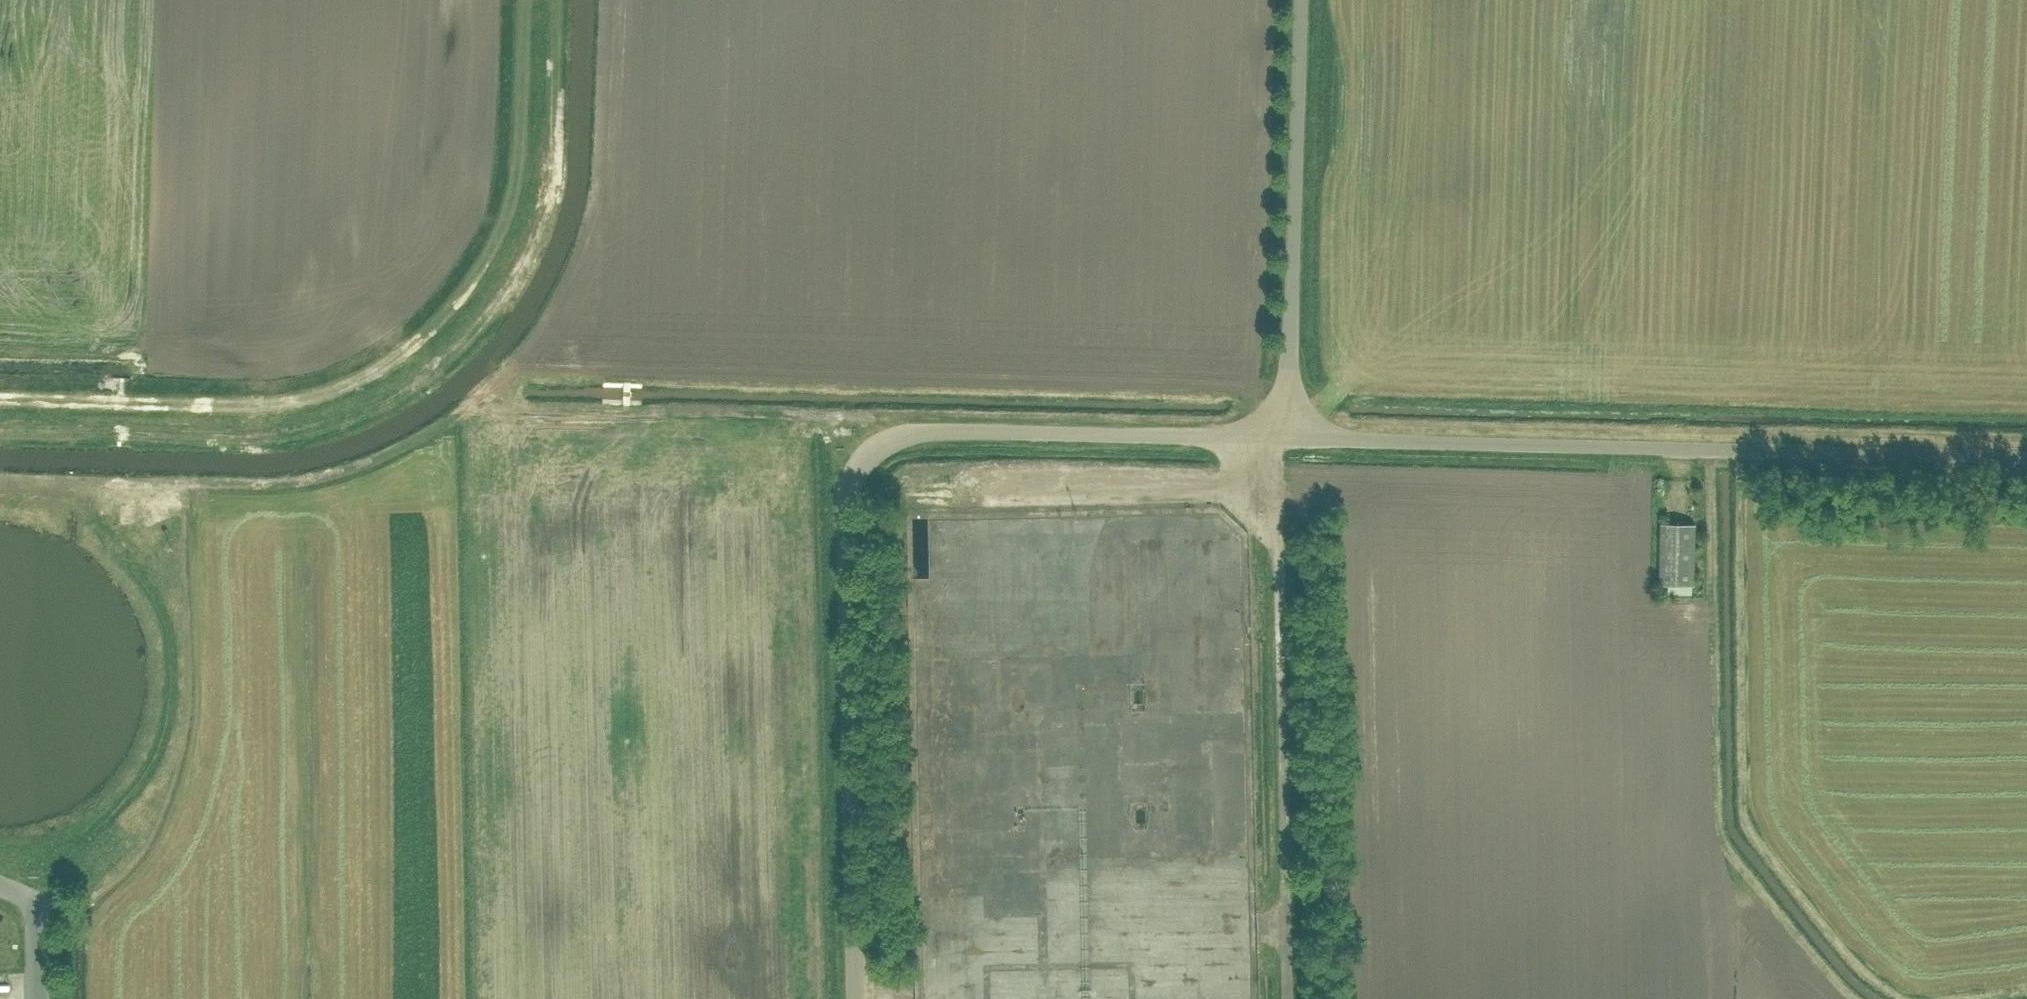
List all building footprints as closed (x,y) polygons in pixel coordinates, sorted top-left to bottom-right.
[(1694,524),(1661,523),(1659,585),(1693,585),(1694,524)]
